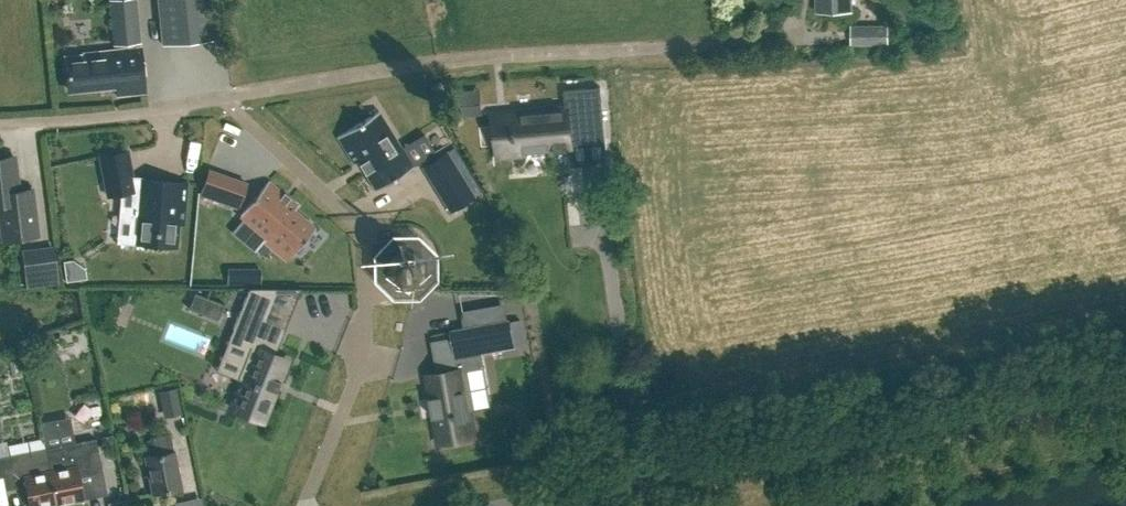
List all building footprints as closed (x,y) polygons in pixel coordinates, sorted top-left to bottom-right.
[(138,0),(109,0),(113,45),(142,42),(138,0)] [(216,39),(212,0),(158,0),(163,44),(216,39)] [(815,11),(850,10),(850,0),(815,0),(815,11)] [(889,44),(889,24),(875,24),(876,44),(889,44)] [(87,57),(66,59),(69,87),(116,83),(117,94),(144,91),(140,48),(87,53),(87,57)] [(515,129),(512,129),(513,139),(516,138),(517,154),(573,149),(572,142),(606,139),(601,86),(564,90),(566,106),(548,107),(548,109),(513,112),(515,129)] [(467,93),(452,94),(454,116),(469,115),(467,93)] [(379,111),(337,136),(355,164),(359,162),(376,190),(409,170),(399,154),(404,151),(379,111)] [(203,173),(236,173),(236,122),(203,122),(203,173)] [(108,195),(130,191),(123,152),(101,156),(108,195)] [(4,238),(37,233),(31,187),(18,189),(13,155),(2,156),(1,154),(0,154),(0,211),(4,238)] [(459,173),(437,187),(451,211),(474,197),(459,173)] [(137,241),(137,243),(176,246),(178,222),(182,222),(185,182),(142,179),(140,207),(133,206),(130,240),(137,241)] [(239,207),(248,184),(234,179),(226,203),(239,207)] [(296,209),(299,205),(269,180),(241,214),(269,238),(265,242),(286,259),(296,247),(298,249),(316,226),(296,209)] [(380,246),(378,255),(387,257),(386,259),(386,271),(385,271),(387,274),(396,282),(398,284),(398,283),(410,284),(413,282),(412,282),(422,274),(423,275),(423,272),(423,260),(421,258),(413,250),(413,249),(411,247),(411,248),(398,247),(395,248),(380,246)] [(75,260),(65,261),(67,281),(87,279),(86,269),(75,260)] [(45,269),(24,272),(25,283),(46,280),(45,269)] [(248,385),(238,411),(249,415),(257,418),(263,421),(268,409),(275,391),(276,391),(277,390),(275,389),(279,381),(280,382),(281,380),(279,380),(287,360),(269,352),(278,331),(284,333),(301,289),(301,288),(249,288),(229,338),(250,346),(248,350),(249,350),(237,379),(249,383),(248,385)] [(189,307),(189,308),(191,309),(191,308),(218,319),(224,304),(195,293),(189,307)] [(405,355),(435,350),(429,310),(399,314),(405,355)] [(509,320),(453,330),(457,357),(514,347),(509,320)] [(468,369),(428,375),(440,441),(473,435),(469,410),(475,409),(468,369)] [(183,413),(178,387),(160,391),(165,417),(183,413)] [(34,414),(37,434),(66,429),(63,409),(34,414)] [(153,494),(182,488),(174,450),(173,451),(169,433),(152,437),(156,454),(145,456),(153,494)] [(57,501),(83,496),(79,474),(102,470),(95,439),(46,448),(57,501)] [(30,505),(34,505),(57,501),(46,448),(0,458),(0,483),(1,490),(26,485),(30,505)]
